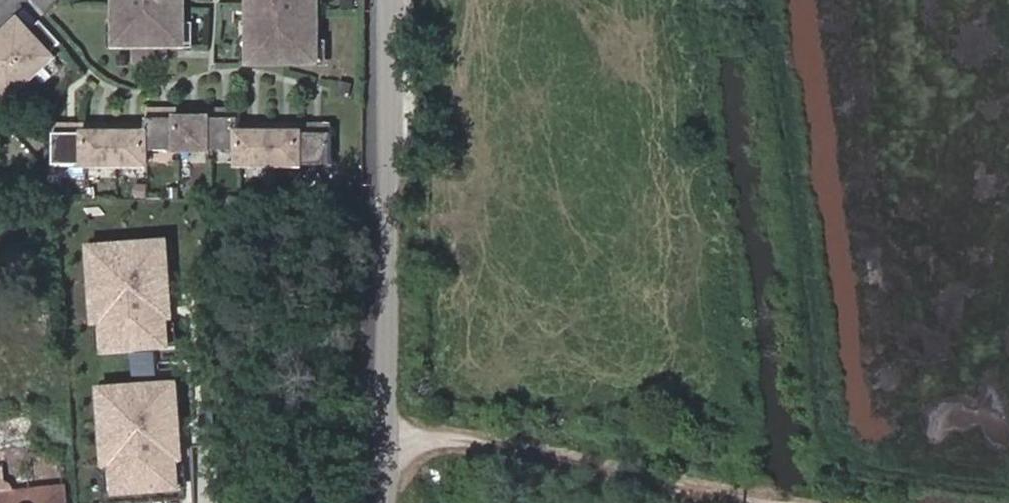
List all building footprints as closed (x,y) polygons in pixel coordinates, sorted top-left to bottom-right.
[(117,47),(135,47),(135,65),(165,65),(165,47),(184,47),(184,0),(117,0),(117,47)] [(251,64),(319,63),(318,0),(251,0),(251,64)] [(7,95),(11,99),(54,59),(50,54),(61,44),(40,22),(29,33),(19,22),(0,40),(0,101),(7,95)] [(57,167),(149,167),(149,152),(242,151),(241,166),(334,166),(333,128),(241,128),(241,113),(149,113),(149,128),(56,129),(57,167)] [(175,243),(164,244),(165,265),(169,264),(176,264),(175,243)] [(96,306),(97,323),(105,323),(105,330),(106,352),(169,348),(168,327),(168,320),(173,320),(169,264),(165,265),(164,244),(96,248),(97,269),(93,269),(94,286),(98,285),(100,306),(96,306)] [(96,248),(87,249),(88,270),(93,269),(97,269),(96,248)] [(94,286),(89,286),(91,307),(96,306),(100,306),(98,285),(94,286)] [(177,327),(168,327),(169,348),(179,347),(177,327)] [(105,330),(97,330),(99,353),(106,352),(105,330)] [(185,384),(173,385),(175,406),(179,405),(186,405),(185,384)] [(106,448),(107,464),(115,464),(116,471),(117,493),(180,489),(178,468),(178,461),(183,461),(179,405),(175,406),(173,385),(105,390),(107,410),(103,411),(104,427),(108,427),(110,447),(106,448)] [(105,390),(97,390),(98,411),(103,411),(107,410),(105,390)] [(104,427),(99,427),(101,448),(106,448),(110,447),(108,427),(104,427)] [(188,467),(178,468),(180,489),(189,488),(188,467)] [(65,487),(3,494),(0,469),(0,502),(67,502),(65,487)] [(116,471),(107,471),(109,494),(117,493),(116,471)]
